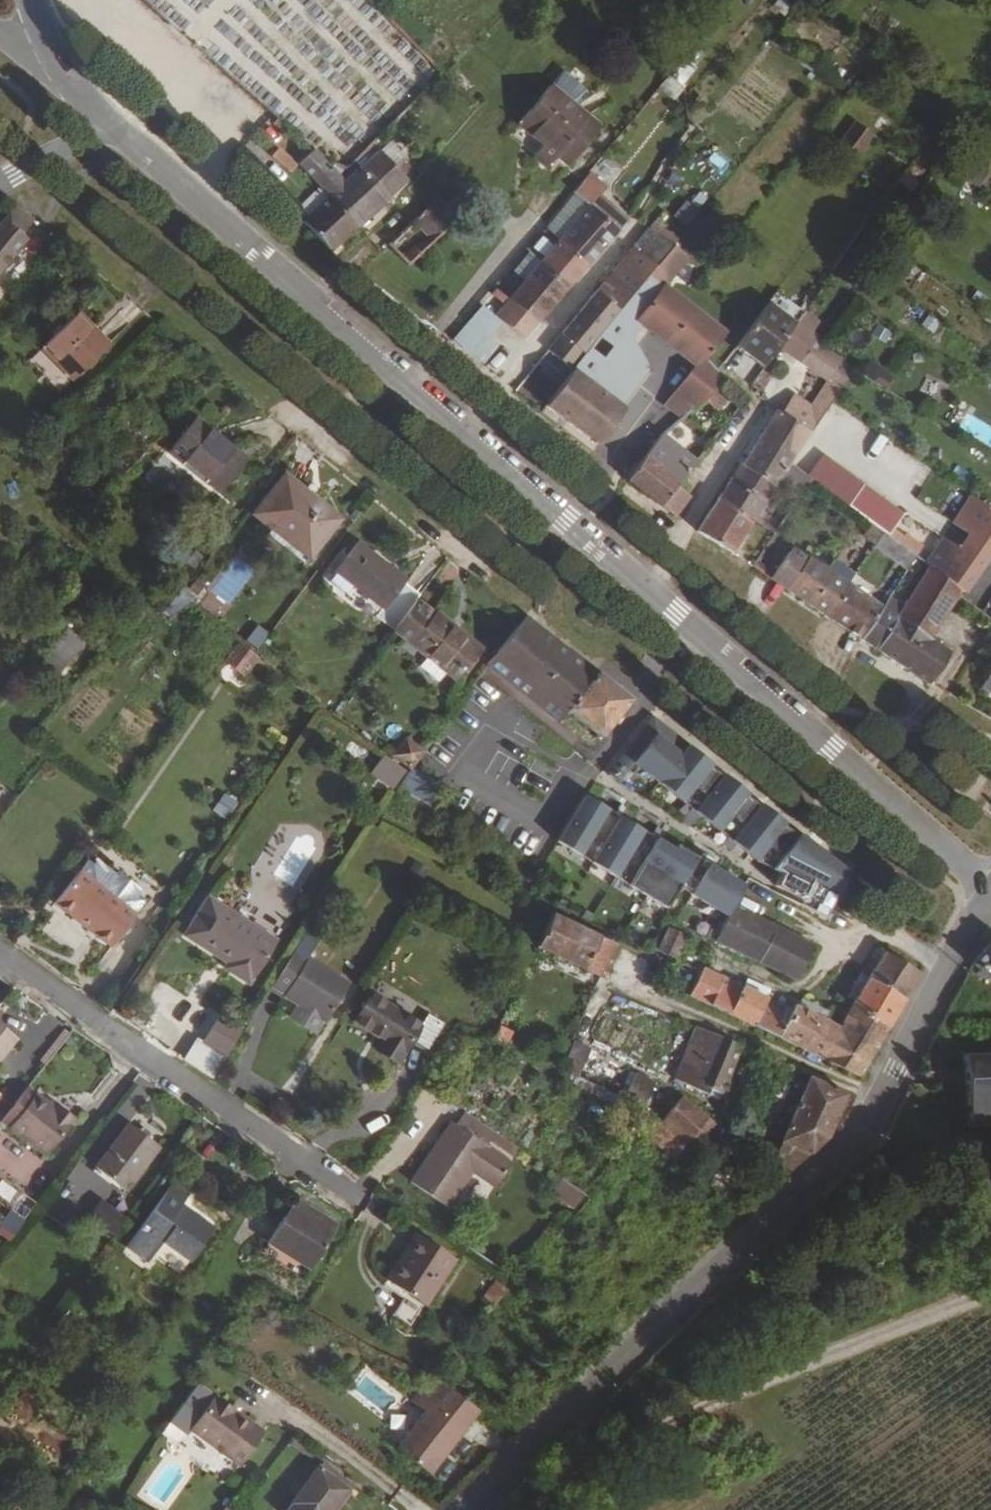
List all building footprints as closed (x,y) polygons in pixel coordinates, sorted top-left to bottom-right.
[(531,166),(543,178),(554,166),(563,175),(596,137),(547,95),(516,133),(541,155),(531,166)] [(842,147),(865,157),(875,131),(852,122),(842,147)] [(270,161),(293,173),(299,160),(277,148),(270,161)] [(317,165),(310,158),(297,171),(326,202),(339,190),(339,189),(317,165)] [(375,162),(358,177),(385,207),(404,191),(399,187),(406,181),(399,173),(391,180),(375,162)] [(326,207),(353,236),(385,207),(358,177),(342,193),(328,205),(326,207)] [(585,219),(556,252),(584,275),(621,232),(610,225),(611,223),(593,209),(597,203),(580,191),(569,205),(585,219)] [(687,227),(700,211),(687,200),(674,216),(687,227)] [(300,231),(326,260),(353,236),(326,207),(300,231)] [(32,230),(13,215),(0,232),(0,278),(27,245),(21,240),(26,238),(32,230)] [(428,222),(425,226),(441,245),(453,235),(436,216),(432,219),(428,222)] [(425,226),(416,233),(432,252),(441,245),(425,226)] [(674,253),(650,233),(646,239),(671,258),(674,253)] [(661,269),(671,258),(646,239),(636,250),(661,269)] [(651,280),(661,269),(636,250),(627,262),(651,280)] [(529,275),(541,261),(530,252),(518,266),(529,275)] [(556,252),(539,274),(567,296),(584,275),(556,252)] [(657,294),(664,285),(670,291),(687,270),(671,258),(661,269),(651,280),(646,285),(657,294)] [(410,262),(399,272),(403,277),(415,267),(410,262)] [(651,280),(627,262),(594,303),(618,322),(646,285),(651,280)] [(567,296),(539,274),(508,311),(535,334),(567,296)] [(657,294),(646,285),(618,322),(575,378),(567,388),(546,416),(597,454),(624,420),(601,401),(636,355),(625,347),(639,331),(665,299),(657,294)] [(726,347),(665,299),(639,331),(695,374),(674,400),(695,418),(727,391),(717,382),(706,370),(726,347)] [(549,358),(575,378),(618,322),(594,303),(549,358)] [(522,350),(535,334),(508,311),(494,327),(522,350)] [(735,356),(763,376),(777,357),(791,336),(766,316),(735,356)] [(108,355),(75,322),(45,353),(77,385),(108,355)] [(889,344),(895,331),(877,323),(871,337),(889,344)] [(777,491),(787,476),(829,410),(848,380),(835,371),(815,357),(816,354),(812,350),(814,348),(794,333),(791,336),(777,357),(825,393),(802,425),(787,414),(779,424),(773,420),(755,452),(745,467),(777,491)] [(823,344),(815,357),(835,371),(841,363),(835,353),(823,344)] [(539,370),(549,373),(567,388),(575,378),(549,358),(539,370)] [(892,392),(899,379),(870,362),(862,375),(892,392)] [(693,438),(690,442),(678,432),(665,443),(627,490),(626,491),(672,526),(687,505),(674,495),(678,490),(667,480),(697,442),(693,438)] [(242,471),(193,434),(168,465),(216,504),(242,471)] [(825,452),(809,474),(890,536),(906,514),(825,452)] [(777,491),(745,467),(719,506),(752,530),(776,494),(777,491)] [(779,505),(793,515),(809,492),(787,476),(777,491),(776,494),(783,500),(779,505)] [(337,528),(284,486),(251,525),(306,568),(337,528)] [(752,530),(719,506),(694,543),(730,563),(752,530)] [(990,558),(990,526),(984,521),(940,587),(957,598),(964,603),(990,558)] [(764,538),(773,544),(781,534),(771,528),(764,538)] [(401,591),(352,552),(332,577),(379,617),(401,591)] [(903,573),(909,564),(900,558),(893,566),(903,573)] [(846,596),(806,569),(785,599),(826,626),(846,596)] [(940,587),(927,577),(894,627),(925,648),(953,607),(957,598),(940,587)] [(851,599),(846,596),(826,626),(858,650),(880,618),(865,608),(873,596),(859,587),(851,599)] [(450,691),(476,658),(414,608),(387,641),(450,691)] [(595,673),(525,618),(522,621),(486,668),(556,722),(567,709),(595,673)] [(894,627),(880,618),(858,650),(875,660),(926,693),(946,662),(925,648),(894,627)] [(70,652),(79,643),(66,632),(40,663),(57,678),(76,657),(70,652)] [(251,660),(233,646),(221,662),(239,676),(251,660)] [(595,673),(567,709),(600,735),(629,699),(595,673)] [(986,684),(984,681),(978,689),(984,693),(980,699),(990,706),(990,677),(986,684)] [(820,929),(843,883),(794,845),(792,847),(779,836),(781,834),(756,814),(754,817),(742,807),(744,804),(719,784),(717,787),(705,777),(707,774),(649,728),(605,786),(614,793),(629,773),(688,816),(680,828),(688,834),(696,823),(726,845),(721,852),(729,858),(734,851),(756,867),(774,885),(766,903),(820,929)] [(420,758),(402,744),(388,762),(404,776),(420,758)] [(430,805),(441,784),(413,769),(402,791),(430,805)] [(228,821),(240,800),(225,791),(212,812),(228,821)] [(672,854),(581,805),(555,853),(716,940),(729,916),(744,886),(674,849),(672,854)] [(79,875),(134,916),(145,903),(136,895),(139,890),(118,874),(116,878),(96,863),(92,869),(87,865),(79,875)] [(134,916),(79,875),(55,907),(110,949),(135,917),(134,916)] [(273,944),(203,900),(184,929),(199,938),(193,947),(210,958),(212,955),(225,962),(223,966),(220,971),(245,987),(273,944)] [(716,940),(711,948),(752,969),(769,935),(729,916),(716,940)] [(530,953),(596,984),(599,976),(611,951),(546,921),(530,953)] [(268,989),(319,1022),(343,985),(302,958),(318,933),(308,926),(290,954),(268,989)] [(199,938),(184,929),(179,937),(193,947),(199,938)] [(752,969),(793,987),(809,954),(769,935),(752,969)] [(678,947),(663,941),(654,958),(669,965),(678,947)] [(990,990),(990,951),(990,950),(964,979),(985,997),(990,990)] [(225,962),(212,955),(210,958),(223,966),(225,962)] [(882,961),(874,956),(868,965),(876,970),(882,961)] [(866,985),(900,1006),(916,982),(882,961),(876,970),(868,965),(863,973),(870,978),(866,985)] [(676,1000),(686,1004),(707,1013),(719,987),(699,977),(696,980),(689,977),(684,975),(685,973),(673,967),(671,970),(659,996),(676,1000)] [(846,1004),(852,1009),(866,985),(861,982),(846,1004)] [(883,1033),(900,1006),(866,985),(852,1009),(849,1013),(883,1033)] [(724,1021),(736,995),(719,987),(707,1013),(724,1021)] [(724,1021),(747,1031),(760,1005),(736,995),(724,1021)] [(421,1021),(415,1030),(367,999),(350,1027),(378,1046),(372,1056),(391,1068),(405,1047),(422,1057),(438,1031),(421,1021)] [(759,1037),(771,1010),(760,1005),(747,1031),(759,1037)] [(814,1039),(821,1027),(814,1024),(791,1012),(786,1017),(771,1010),(759,1037),(797,1055),(807,1036),(814,1039)] [(870,1055),(883,1033),(849,1013),(836,1034),(870,1055)] [(817,1015),(814,1024),(821,1027),(825,1019),(817,1015)] [(199,1046),(222,1061),(240,1033),(217,1018),(199,1046)] [(502,1049),(512,1026),(497,1019),(487,1042),(502,1049)] [(17,1039),(0,1026),(0,1059),(17,1039)] [(797,1055),(819,1065),(836,1034),(821,1027),(814,1039),(807,1036),(797,1055)] [(853,1082),(870,1055),(836,1034),(819,1065),(853,1082)] [(586,1054),(567,1044),(554,1073),(571,1081),(580,1064),(586,1054)] [(704,1095),(716,1102),(736,1057),(711,1045),(690,1089),(704,1095)] [(964,1068),(965,1137),(978,1136),(980,1142),(987,1142),(986,1136),(990,1135),(990,1066),(964,1068)] [(651,1087),(632,1077),(627,1087),(618,1103),(639,1113),(651,1087)] [(819,1147),(839,1099),(804,1086),(770,1152),(766,1151),(760,1163),(787,1176),(819,1147)] [(73,1119),(36,1092),(21,1112),(7,1130),(44,1157),(73,1119)] [(710,1129),(676,1102),(642,1141),(667,1162),(684,1145),(686,1147),(697,1136),(701,1140),(710,1129)] [(21,1112),(12,1106),(0,1121),(0,1125),(7,1130),(21,1112)] [(454,1122),(446,1133),(441,1130),(399,1191),(437,1217),(463,1179),(485,1193),(501,1170),(476,1153),(484,1142),(454,1122)] [(126,1191),(158,1147),(125,1124),(94,1168),(126,1191)] [(26,1181),(41,1155),(0,1132),(0,1166),(26,1181)] [(745,1142),(743,1147),(740,1153),(737,1158),(757,1168),(760,1163),(766,1151),(745,1142)] [(147,1259),(162,1240),(175,1250),(198,1213),(181,1201),(187,1193),(170,1181),(125,1243),(147,1259)] [(28,1218),(40,1201),(24,1191),(12,1208),(28,1218)] [(119,1235),(128,1213),(98,1201),(90,1223),(119,1235)] [(287,1202),(283,1207),(328,1233),(331,1229),(287,1202)] [(303,1273),(328,1233),(283,1207),(260,1244),(303,1273)] [(16,1237),(28,1222),(11,1208),(0,1222),(0,1225),(16,1237)] [(188,1260),(214,1224),(198,1213),(175,1250),(188,1260)] [(449,1264),(413,1239),(381,1283),(418,1309),(449,1264)] [(496,1280),(483,1297),(497,1308),(511,1291),(496,1280)] [(467,1417),(425,1378),(413,1392),(399,1409),(412,1420),(386,1455),(417,1479),(467,1417)] [(251,1442),(201,1406),(177,1441),(227,1477),(251,1442)] [(337,1496),(309,1474),(280,1509),(326,1509),(337,1496)]
